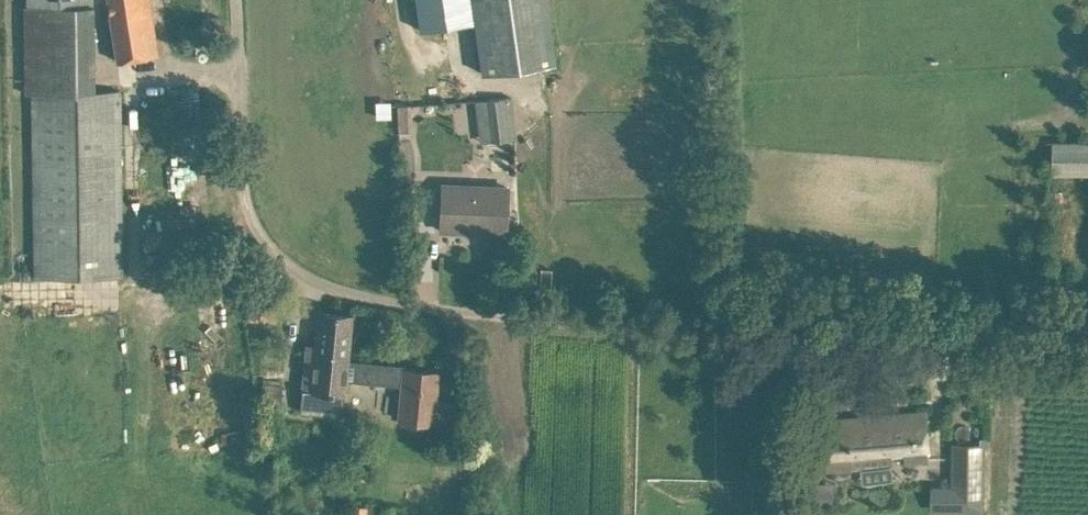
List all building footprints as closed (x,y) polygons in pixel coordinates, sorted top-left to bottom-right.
[(92,5),(92,0),(27,0),(27,6),(23,6),(26,91),(30,91),(34,276),(100,275),(122,274),(120,90),(95,90),(92,5)] [(111,22),(152,15),(150,0),(108,0),(111,22)] [(470,0),(416,0),(420,29),(473,21),(470,0)] [(473,21),(481,72),(523,66),(556,61),(547,0),(470,0),(473,21)] [(117,60),(158,54),(152,15),(111,22),(117,60)] [(487,98),(492,140),(517,137),(512,95),(487,98)] [(1055,141),(1054,173),(1087,173),(1087,141),(1055,141)] [(505,231),(506,210),(507,183),(442,180),(440,229),(505,231)] [(922,301),(921,316),(939,317),(939,302),(922,301)] [(342,413),(350,336),(352,314),(318,311),(315,349),(306,348),(299,408),(342,413)] [(433,422),(437,371),(404,367),(399,419),(433,422)] [(453,433),(456,401),(439,400),(436,432),(453,433)] [(929,458),(928,410),(826,419),(828,469),(853,468),(853,467),(892,462),(893,453),(905,451),(906,461),(929,458)] [(989,446),(989,437),(982,436),(982,445),(953,445),(952,509),(949,509),(949,510),(985,511),(986,446),(989,446)] [(368,506),(351,504),(349,514),(366,514),(368,506)]
